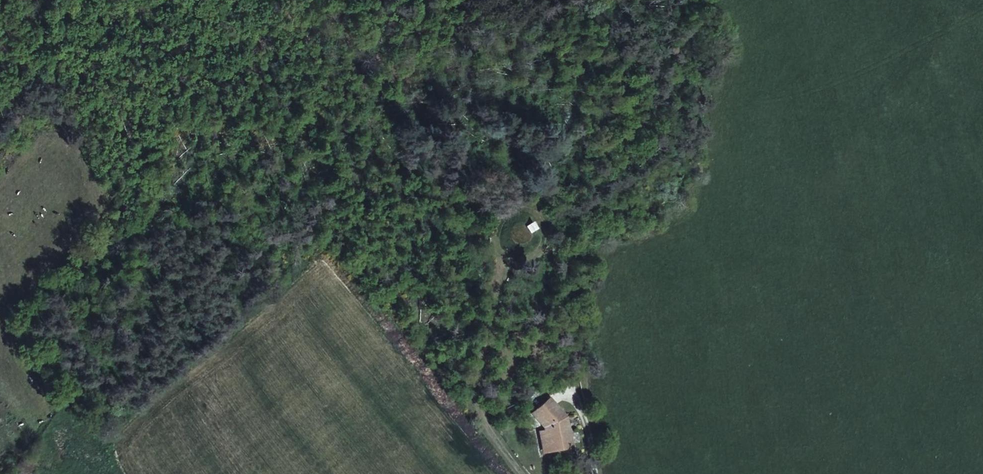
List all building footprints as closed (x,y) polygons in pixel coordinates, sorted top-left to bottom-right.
[(528,219),(519,216),(517,222),(511,225),(508,229),(507,235),(508,240),(511,245),(517,248),(523,248),(528,245),(532,240),(533,234),(531,228),(527,224),(528,219)] [(550,393),(532,408),(545,423),(545,426),(549,447),(572,443),(566,412),(550,393)] [(544,448),(549,447),(545,426),(540,427),(544,448)]
